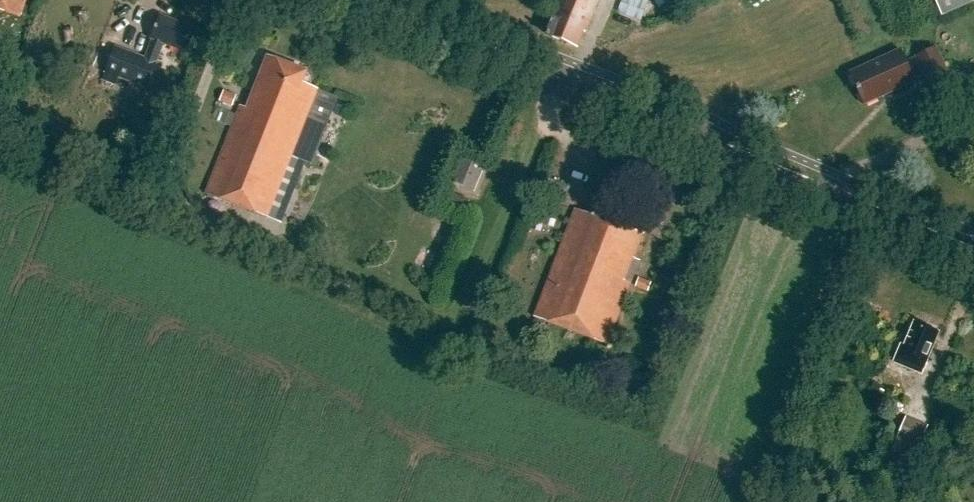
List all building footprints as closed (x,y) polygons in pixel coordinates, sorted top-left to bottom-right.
[(20,18),(26,0),(0,0),(0,10),(20,18)] [(547,36),(578,48),(584,33),(585,33),(598,0),(560,0),(552,20),(553,20),(547,36)] [(940,17),(973,2),(973,0),(933,0),(940,17)] [(152,40),(145,60),(156,64),(164,45),(183,53),(193,29),(160,16),(151,40),(152,40)] [(132,83),(141,58),(115,48),(105,73),(132,83)] [(900,51),(849,74),(864,105),(915,83),(914,81),(924,76),(930,89),(950,80),(936,48),(905,62),(900,51)] [(317,90),(302,84),(306,73),(267,57),(247,109),(241,106),(206,195),(281,224),(305,162),(311,165),(337,98),(317,90)] [(485,165),(458,154),(447,180),(474,191),(485,165)] [(453,195),(449,204),(465,211),(469,201),(453,195)] [(575,210),(534,318),(607,345),(639,262),(634,260),(643,235),(575,210)] [(901,346),(894,363),(921,374),(938,333),(914,323),(904,347),(901,346)] [(928,426),(905,416),(897,437),(891,450),(906,456),(912,443),(919,447),(928,426)]
